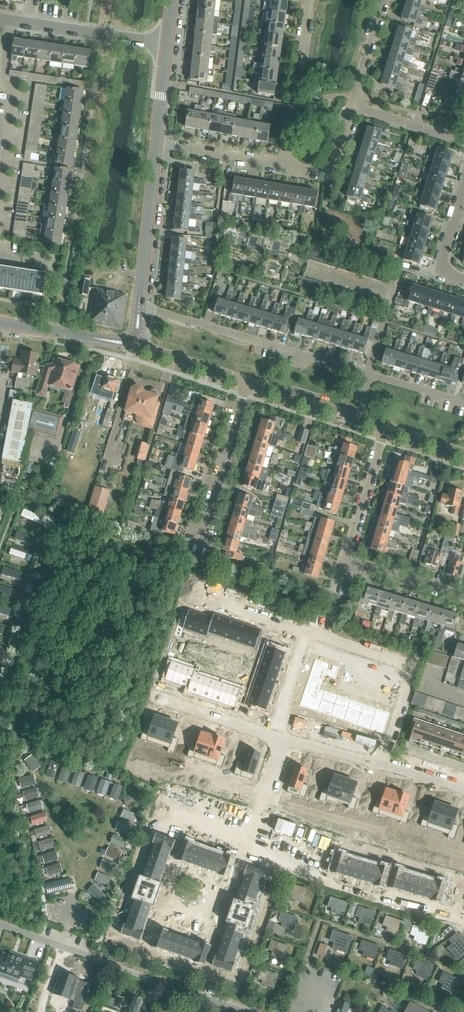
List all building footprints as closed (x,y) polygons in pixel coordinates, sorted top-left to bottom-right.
[(215,0),(200,0),(199,10),(215,12),(216,0),(215,0)] [(243,8),(250,9),(251,0),(244,0),(243,8)] [(283,1),(283,0),(264,0),(263,1),(268,4),(266,11),(270,12),(287,14),(288,2),(283,1)] [(420,7),(422,1),(420,0),(408,0),(405,8),(419,12),(430,16),(432,12),(426,10),(427,9),(420,7)] [(243,8),(242,20),(249,21),(250,9),(243,8)] [(423,21),(417,19),(419,12),(405,8),(402,20),(427,28),(428,24),(423,22),(423,21)] [(199,10),(198,22),(214,24),(218,24),(219,18),(214,18),(215,12),(199,10)] [(270,12),(269,23),(285,26),(287,14),(270,12)] [(242,20),(240,31),(247,32),(249,21),(242,20)] [(198,22),(196,33),(212,35),(214,24),(198,22)] [(259,34),(267,35),(283,38),(285,26),(269,23),(265,23),(264,31),(260,30),(259,34)] [(417,40),(411,38),(413,32),(400,27),(396,39),(409,43),(421,47),(422,43),(417,41),(417,40)] [(240,31),(239,43),(246,44),(247,32),(240,31)] [(196,33),(195,45),(216,48),(216,47),(211,47),(212,35),(196,33)] [(267,35),(265,47),(282,49),(283,38),(267,35)] [(414,52),(407,50),(409,43),(396,39),(392,51),(406,55),(417,58),(418,54),(413,53),(414,52)] [(12,57),(25,59),(28,42),(15,40),(12,57)] [(25,59),(37,61),(40,44),(28,42),(25,59)] [(239,43),(237,55),(244,56),(246,44),(239,43)] [(37,61),(50,63),(52,45),(40,44),(37,61)] [(456,44),(454,51),(461,53),(463,46),(456,44)] [(50,63),(62,64),(65,47),(52,45),(50,63)] [(195,45),(193,57),(210,59),(211,53),(216,53),(216,48),(195,45)] [(62,64),(75,66),(77,49),(65,47),(62,64)] [(265,47),(264,59),(280,61),(282,49),(265,47)] [(75,66),(87,68),(90,51),(77,49),(75,66)] [(410,63),(404,61),(406,55),(392,51),(389,62),(402,66),(414,70),(415,66),(410,64),(410,63)] [(237,55),(236,67),(243,68),(244,56),(237,55)] [(193,57),(192,69),(209,71),(210,59),(193,57)] [(264,59),(262,70),(278,73),(280,61),(264,59)] [(402,66),(389,62),(385,74),(399,78),(410,81),(411,78),(406,76),(406,75),(400,73),(402,66)] [(236,67),(235,78),(241,79),(243,68),(236,67)] [(207,83),(208,77),(214,77),(215,71),(209,71),(192,69),(192,74),(190,74),(189,83),(197,83),(197,81),(207,83)] [(262,70),(260,82),(277,84),(278,73),(262,70)] [(432,72),(431,76),(427,88),(434,90),(439,74),(432,72)] [(452,72),(450,78),(461,81),(458,96),(463,98),(463,75),(460,74),(454,72),(452,72)] [(399,78),(385,74),(382,85),(395,90),(407,93),(408,89),(403,87),(397,85),(399,78)] [(233,91),(240,92),(241,79),(235,78),(233,91)] [(277,84),(260,82),(259,94),(275,96),(277,84)] [(34,97),(46,99),(48,86),(36,84),(34,97)] [(204,96),(205,91),(190,88),(189,93),(204,96)] [(65,102),(82,105),(84,92),(67,89),(65,102)] [(32,110),(44,111),(46,99),(34,97),(32,110)] [(274,103),(263,101),(262,107),(268,108),(267,111),(272,112),(274,103)] [(63,114),(80,117),(82,105),(65,102),(63,114)] [(197,130),(201,109),(202,107),(196,106),(194,113),(188,112),(185,127),(197,130)] [(201,109),(197,130),(209,132),(212,116),(206,115),(207,110),(201,109)] [(30,122),(42,124),(44,111),(32,110),(30,122)] [(61,127),(79,129),(80,117),(63,114),(61,127)] [(212,116),(209,132),(221,134),(224,118),(212,116)] [(224,118),(221,134),(232,136),(235,121),(224,118)] [(235,121),(232,136),(244,139),(247,123),(235,121)] [(28,134),(40,136),(42,124),(30,122),(28,134)] [(247,123),(244,139),(256,141),(259,125),(247,123)] [(259,125),(256,141),(268,143),(271,127),(259,125)] [(59,139),(77,142),(79,129),(61,127),(59,139)] [(391,143),(379,140),(382,132),(373,129),(368,128),(365,140),(378,144),(390,147),(391,143)] [(26,147),(38,149),(40,136),(28,134),(26,147)] [(57,152),(75,154),(77,142),(59,139),(57,152)] [(389,155),(376,151),(378,144),(365,140),(361,151),(375,155),(388,159),(389,155)] [(454,153),(439,148),(439,146),(432,144),(430,148),(438,151),(435,157),(435,160),(450,165),(454,153)] [(24,160),(36,162),(38,149),(26,147),(24,160)] [(384,166),(372,162),(375,155),(361,151),(358,163),(371,167),(383,170),(384,166)] [(55,164),(73,167),(75,154),(57,152),(55,164)] [(450,165),(435,160),(435,157),(428,156),(427,160),(434,162),(432,169),(431,171),(447,176),(450,165)] [(22,176),(34,178),(36,165),(24,163),(22,176)] [(381,177),(369,174),(371,167),(358,163),(354,174),(367,178),(379,182),(381,177)] [(402,163),(399,174),(406,176),(409,165),(402,163)] [(53,181),(70,184),(72,171),(55,168),(53,181)] [(447,176),(431,171),(432,169),(424,168),(423,172),(430,174),(428,181),(428,183),(443,188),(447,176)] [(201,180),(194,179),(195,172),(181,170),(180,183),(194,184),(216,187),(216,182),(206,181),(200,181),(201,180)] [(377,189),(365,185),(367,178),(354,174),(350,185),(364,190),(376,193),(377,189)] [(20,189),(32,190),(34,178),(22,176),(20,189)] [(226,177),(224,187),(225,188),(231,189),(233,178),(226,177)] [(235,179),(232,194),(231,194),(229,202),(234,202),(235,195),(242,196),(244,196),(247,181),(235,179)] [(443,188),(428,183),(428,181),(421,179),(419,183),(427,185),(424,192),(424,194),(440,199),(443,188)] [(51,193),(68,196),(70,184),(53,181),(51,193)] [(247,181),(244,196),(242,196),(242,204),(245,205),(247,197),(254,198),(256,198),(259,183),(247,181)] [(199,192),(193,191),(194,184),(180,183),(178,194),(192,196),(199,197),(213,198),(213,194),(199,192)] [(259,183),(256,198),(254,198),(253,206),(257,206),(257,205),(266,207),(266,200),(268,201),(271,185),(259,183)] [(271,185),(268,201),(266,200),(266,207),(266,208),(269,209),(271,201),(277,202),(280,203),(282,187),(271,185)] [(373,201),(362,197),(364,190),(350,185),(347,197),(372,205),(373,201)] [(282,187),(280,203),(277,202),(277,210),(281,211),(282,203),(290,204),(292,204),(294,189),(282,187)] [(18,201),(30,203),(32,190),(20,189),(18,201)] [(294,189),(292,204),(290,204),(289,212),(293,212),(294,205),(301,206),(304,206),(306,190),(294,189)] [(306,190),(304,206),(301,206),(301,214),(305,214),(306,207),(316,208),(318,192),(306,190)] [(440,199),(424,194),(424,192),(417,191),(416,194),(423,197),(420,206),(436,211),(440,199)] [(49,206),(66,208),(68,196),(51,193),(49,206)] [(191,208),(196,208),(203,209),(203,205),(198,205),(199,197),(192,196),(178,194),(177,206),(191,208)] [(16,214),(28,215),(30,203),(18,201),(16,214)] [(378,210),(384,212),(386,205),(380,203),(378,210)] [(47,218),(65,221),(66,208),(49,206),(47,218)] [(196,208),(191,208),(177,206),(176,218),(190,220),(202,221),(202,217),(195,216),(196,208)] [(434,219),(418,214),(418,212),(411,210),(410,214),(417,216),(415,223),(414,225),(430,230),(434,219)] [(14,226),(26,228),(28,215),(16,214),(14,226)] [(385,216),(381,228),(386,229),(390,218),(385,216)] [(45,231),(63,233),(65,221),(47,218),(45,231)] [(201,229),(189,228),(190,220),(176,218),(174,230),(200,233),(201,229)] [(430,230),(414,225),(415,223),(407,221),(406,225),(413,228),(411,235),(411,237),(427,242),(430,230)] [(207,222),(206,232),(213,233),(214,223),(207,222)] [(12,239),(24,241),(26,228),(14,226),(12,239)] [(43,244),(61,246),(63,233),(45,231),(40,230),(39,235),(44,236),(43,244)] [(427,242),(411,237),(411,235),(404,233),(402,237),(410,239),(408,246),(407,249),(423,254),(427,242)] [(198,250),(186,248),(187,240),(174,238),(172,251),(198,254),(198,250)] [(423,254),(407,249),(408,246),(400,245),(399,248),(406,251),(403,260),(419,266),(423,254)] [(314,262),(318,252),(312,250),(309,261),(314,262)] [(197,261),(192,261),(193,253),(172,251),(171,263),(184,264),(197,266),(197,261)] [(323,253),(318,252),(314,262),(320,264),(323,253)] [(325,265),(328,255),(323,253),(320,264),(325,265)] [(330,267),(333,256),(328,255),(325,265),(330,267)] [(339,258),(333,256),(330,267),(336,268),(339,258)] [(344,260),(339,258),(336,268),(341,270),(344,260)] [(349,261),(344,260),(341,270),(346,272),(349,261)] [(354,263),(349,261),(346,272),(351,273),(354,263)] [(196,273),(184,272),(184,264),(171,263),(170,274),(183,276),(195,277),(196,273)] [(360,264),(354,263),(351,273),(357,275),(360,264)] [(365,266),(360,264),(357,275),(362,276),(365,266)] [(370,267),(365,266),(362,276),(367,278),(370,267)] [(41,274),(0,267),(0,290),(44,297),(47,275),(41,274)] [(376,269),(370,267),(367,278),(372,280),(376,269)] [(381,271),(376,269),(372,280),(378,281),(381,271)] [(383,283),(386,272),(381,271),(378,281),(383,283)] [(388,284),(391,274),(386,272),(383,283),(388,284)] [(198,286),(182,284),(183,276),(170,274),(168,286),(182,288),(198,290),(198,286)] [(304,278),(301,288),(306,290),(309,279),(304,278)] [(82,279),(79,295),(87,296),(90,280),(82,279)] [(309,279),(306,290),(311,291),(315,281),(309,279)] [(320,282),(315,281),(311,291),(317,293),(320,282)] [(325,284),(320,282),(317,293),(322,294),(325,284)] [(330,286),(325,284),(322,294),(327,296),(330,286)] [(193,298),(181,296),(182,288),(168,286),(167,299),(180,300),(193,301),(193,298)] [(336,287),(330,286),(327,296),(333,297),(336,287)] [(424,289),(413,286),(408,301),(406,301),(404,306),(404,308),(408,309),(410,302),(417,304),(420,305),(424,289)] [(341,289),(336,287),(333,297),(338,299),(341,289)] [(90,323),(121,328),(127,296),(119,294),(119,293),(96,289),(90,323)] [(346,290),(341,289),(338,299),(343,301),(346,290)] [(436,293),(424,289),(420,305),(417,304),(416,311),(419,313),(422,305),(429,307),(431,308),(436,293)] [(351,292),(346,290),(343,301),(348,302),(351,292)] [(227,296),(226,302),(218,300),(214,313),(226,316),(230,303),(234,292),(229,291),(227,296)] [(357,294),(351,292),(348,302),(354,304),(357,294)] [(447,296),(436,293),(431,308),(429,307),(427,315),(431,316),(433,309),(440,311),(443,312),(447,296)] [(240,294),(237,305),(230,303),(226,316),(238,320),(242,307),(245,295),(240,294)] [(362,295),(357,294),(354,304),(359,305),(362,295)] [(367,297),(362,295),(359,305),(364,307),(367,297)] [(459,300),(447,296),(443,312),(440,311),(439,319),(442,320),(445,313),(452,315),(454,315),(459,300)] [(250,303),(248,309),(242,307),(238,320),(249,324),(253,311),(256,299),(251,297),(250,303)] [(372,298),(367,297),(364,307),(369,308),(372,298)] [(378,300),(372,298),(369,308),(375,310),(378,300)] [(395,303),(404,306),(406,301),(397,298),(395,303)] [(454,315),(452,315),(450,322),(454,323),(456,316),(463,318),(463,301),(459,300),(454,315)] [(264,301),(260,313),(253,311),(249,324),(260,327),(264,314),(268,302),(264,301)] [(275,304),(272,316),(264,314),(260,327),(272,331),(276,318),(279,305),(275,304)] [(276,318),(272,331),(284,334),(286,326),(291,327),(296,311),(291,309),(287,307),(285,313),(283,320),(276,318)] [(309,311),(306,322),(298,320),(294,333),(306,337),(310,323),(313,312),(309,311)] [(321,314),(318,325),(310,323),(306,337),(318,340),(325,316),(321,314)] [(324,320),(318,340),(329,344),(333,330),(337,318),(332,317),(331,322),(324,320)] [(344,321),(341,332),(333,330),(329,344),(341,347),(345,333),(348,322),(344,321)] [(355,324),(352,336),(345,333),(341,347),(352,350),(356,337),(359,326),(355,324)] [(365,333),(363,339),(356,337),(352,350),(364,354),(368,340),(373,342),(377,330),(367,327),(365,333)] [(430,328),(428,334),(434,336),(436,330),(430,328)] [(397,341),(394,352),(385,350),(381,363),(393,367),(397,353),(401,342),(397,341)] [(409,344),(405,356),(397,353),(393,367),(405,370),(409,357),(412,345),(409,344)] [(418,353),(417,359),(409,357),(405,370),(416,374),(420,360),(424,349),(420,348),(418,353)] [(14,360),(12,372),(19,373),(18,378),(22,379),(23,374),(37,377),(39,364),(36,364),(38,355),(28,353),(28,352),(24,351),(23,352),(21,352),(20,361),(14,360)] [(432,351),(428,363),(420,360),(416,374),(428,377),(432,364),(435,352),(432,351)] [(443,355),(440,366),(432,364),(428,377),(439,380),(443,367),(447,356),(443,355)] [(455,358),(452,369),(443,367),(439,380),(451,384),(455,370),(458,359),(455,358)] [(45,397),(49,384),(72,391),(79,367),(56,360),(54,365),(45,368),(42,380),(37,395),(45,397)] [(105,397),(112,400),(118,380),(105,376),(101,389),(107,391),(105,397)] [(27,380),(17,378),(15,389),(25,390),(27,380)] [(133,389),(124,420),(125,420),(126,420),(127,421),(128,421),(129,421),(130,421),(130,422),(131,422),(132,422),(132,423),(153,429),(161,398),(161,397),(159,404),(157,403),(159,396),(159,395),(158,394),(158,393),(157,392),(155,391),(154,391),(152,391),(151,392),(150,394),(150,395),(144,393),(145,393),(142,388),(137,387),(133,389)] [(174,405),(175,401),(176,398),(168,396),(166,402),(174,405)] [(186,404),(185,408),(198,412),(212,416),(215,405),(202,401),(203,399),(196,397),(195,403),(192,402),(191,406),(186,404)] [(13,401),(2,460),(21,464),(33,405),(13,401)] [(185,408),(182,415),(187,416),(186,421),(189,422),(208,427),(212,416),(198,412),(185,408)] [(108,409),(103,425),(109,428),(114,411),(108,409)] [(34,410),(29,427),(29,430),(57,438),(63,418),(34,410)] [(262,420),(259,431),(285,438),(286,434),(281,433),(281,431),(275,429),(276,425),(279,426),(281,419),(271,416),(269,422),(262,420)] [(178,430),(191,434),(205,438),(208,427),(189,422),(186,421),(184,428),(179,426),(178,430)] [(160,425),(157,434),(162,435),(163,431),(167,432),(170,433),(172,429),(160,425)] [(301,429),(297,442),(305,444),(309,431),(303,429),(301,429)] [(176,436),(182,439),(189,441),(188,445),(201,450),(205,438),(191,434),(178,430),(176,436)] [(259,431),(256,442),(270,446),(276,448),(278,442),(278,441),(283,442),(285,438),(259,431)] [(338,443),(343,445),(342,449),(335,447),(334,449),(330,447),(328,451),(333,453),(334,453),(341,455),(354,459),(358,448),(351,445),(352,440),(340,436),(338,443)] [(252,453),(266,457),(270,446),(256,442),(252,453)] [(180,443),(177,454),(198,460),(201,450),(188,445),(180,443)] [(195,472),(198,460),(177,454),(171,453),(170,457),(175,458),(172,469),(184,473),(185,469),(195,472)] [(249,464),(263,468),(266,457),(252,453),(249,464)] [(326,463),(337,466),(351,470),(354,459),(341,455),(340,455),(333,453),(331,460),(328,459),(326,463)] [(397,460),(394,471),(411,476),(412,472),(414,466),(416,460),(405,457),(404,462),(397,460)] [(263,468),(249,464),(249,465),(247,465),(245,471),(247,471),(246,475),(271,482),(272,479),(267,477),(269,470),(263,468)] [(337,466),(336,472),(329,470),(328,471),(323,469),(321,473),(328,475),(348,481),(351,470),(337,466)] [(192,480),(183,477),(184,473),(172,469),(169,480),(155,476),(154,480),(175,487),(189,491),(192,480)] [(429,481),(431,482),(436,484),(439,472),(432,470),(429,481)] [(405,486),(409,488),(411,488),(414,481),(418,483),(420,479),(414,477),(411,476),(394,471),(390,482),(405,486)] [(348,481),(328,475),(321,473),(320,478),(326,479),(324,486),(331,488),(344,492),(348,481)] [(243,477),(240,485),(242,485),(242,487),(263,493),(265,485),(270,487),(271,482),(246,475),(245,478),(243,477)] [(189,491),(175,487),(154,480),(154,481),(156,482),(155,485),(166,489),(164,495),(172,497),(186,502),(189,491)] [(407,495),(409,488),(405,486),(390,482),(387,493),(401,497),(413,501),(415,497),(407,495)] [(55,488),(52,498),(59,500),(61,489),(55,488)] [(344,492),(331,488),(327,499),(341,503),(344,492)] [(441,504),(453,506),(451,514),(458,515),(459,509),(462,497),(463,492),(454,490),(449,489),(448,495),(443,494),(441,504)] [(96,490),(88,515),(101,519),(109,494),(96,490)] [(401,497),(387,493),(384,504),(398,508),(400,503),(406,505),(406,504),(412,505),(413,501),(401,497)] [(236,505),(250,509),(257,511),(262,513),(263,509),(258,507),(258,506),(252,504),(253,498),(240,494),(236,505)] [(275,500),(287,504),(289,498),(277,494),(275,500)] [(341,503),(327,499),(321,497),(315,495),(313,500),(318,501),(317,506),(324,510),(338,514),(341,503)] [(151,503),(168,509),(182,513),(186,502),(172,497),(170,503),(162,502),(152,499),(150,503),(151,503)] [(285,510),(287,504),(275,500),(274,507),(285,510)] [(303,502),(301,508),(313,512),(315,506),(303,502)] [(179,524),(182,513),(168,509),(151,503),(149,508),(156,510),(154,516),(155,517),(179,524)] [(381,515),(395,519),(407,523),(412,525),(414,518),(397,513),(398,508),(384,504),(381,515)] [(257,511),(250,509),(236,505),(233,516),(246,520),(248,515),(255,518),(256,516),(261,517),(262,513),(257,511)] [(274,507),(271,515),(278,517),(282,519),(285,510),(274,507)] [(313,512),(301,508),(300,514),(311,518),(313,512)] [(407,523),(395,519),(381,515),(377,526),(391,531),(394,524),(401,526),(401,525),(406,527),(407,523)] [(229,527),(243,531),(255,535),(256,531),(251,530),(251,529),(253,522),(246,520),(233,516),(229,527)] [(179,524),(155,517),(154,523),(153,522),(151,530),(155,531),(154,533),(160,534),(161,533),(162,534),(163,531),(175,535),(179,524)] [(322,518),(321,519),(315,518),(313,524),(307,522),(306,526),(318,530),(332,534),(336,522),(322,518)] [(129,521),(127,527),(139,530),(140,524),(129,521)] [(458,537),(461,524),(460,525),(454,523),(451,535),(458,537)] [(332,534),(318,530),(306,526),(305,530),(310,532),(308,539),(329,545),(332,534)] [(374,537),(388,542),(400,545),(401,541),(396,540),(396,539),(389,537),(391,531),(377,526),(374,537)] [(255,535),(243,531),(229,527),(226,538),(240,542),(241,538),(248,540),(248,539),(254,541),(255,535)] [(276,539),(279,530),(274,529),(270,540),(275,542),(276,539)] [(441,552),(447,554),(453,536),(448,534),(447,537),(445,537),(441,552)] [(385,553),(386,548),(394,550),(396,545),(400,546),(400,545),(388,542),(374,537),(370,549),(385,553)] [(240,542),(226,538),(222,550),(230,552),(228,557),(250,564),(252,558),(238,554),(236,553),(240,542)] [(300,544),(299,548),(304,550),(312,552),(325,556),(329,545),(308,539),(306,546),(300,544)] [(422,554),(427,556),(425,563),(438,567),(442,554),(438,552),(439,549),(425,545),(422,554)] [(312,552),(304,550),(299,548),(298,552),(303,554),(303,555),(310,557),(308,563),(322,567),(325,556),(312,552)] [(409,560),(416,562),(419,551),(412,549),(409,560)] [(459,562),(460,557),(449,553),(447,560),(450,562),(447,573),(460,577),(463,564),(459,562)] [(322,567),(308,563),(305,575),(319,579),(322,567)] [(0,570),(0,572),(20,579),(23,571),(2,564),(0,570)] [(0,585),(0,593),(18,600),(20,592),(0,585)] [(369,604),(376,607),(381,592),(368,588),(366,594),(362,593),(357,611),(366,614),(369,604)] [(394,595),(381,592),(376,607),(374,616),(379,618),(382,608),(389,610),(394,595)] [(407,599),(394,595),(389,610),(386,620),(391,621),(394,612),(402,614),(407,599)] [(419,603),(407,599),(402,614),(399,624),(404,626),(407,616),(415,618),(419,603)] [(415,618),(412,628),(417,629),(420,620),(428,622),(433,607),(430,606),(431,604),(426,603),(426,605),(419,603),(415,618)] [(12,617),(14,610),(0,605),(0,613),(12,617)] [(430,633),(433,623),(441,626),(445,611),(433,607),(428,622),(425,632),(430,633)] [(183,628),(183,631),(195,635),(201,615),(189,610),(188,615),(186,619),(186,620),(185,624),(183,628)] [(445,611),(441,626),(438,635),(443,637),(445,630),(456,633),(457,630),(454,630),(459,615),(445,611)] [(213,618),(207,635),(208,635),(219,639),(226,618),(214,614),(213,618)] [(201,615),(195,635),(207,639),(208,635),(207,635),(213,618),(201,615)] [(226,618),(219,639),(231,643),(238,622),(226,618)] [(363,621),(361,627),(369,629),(371,623),(363,621)] [(238,622),(231,643),(242,647),(249,626),(238,622)] [(249,626),(242,647),(254,651),(261,630),(249,626)] [(458,658),(463,660),(463,646),(458,644),(454,657),(452,657),(448,670),(454,672),(458,658)] [(265,645),(261,657),(281,664),(285,652),(284,651),(281,651),(280,650),(277,649),(276,649),(273,648),(272,647),(269,647),(268,646),(265,645)] [(436,653),(429,651),(426,663),(432,665),(436,653)] [(436,653),(432,665),(439,667),(442,655),(436,653)] [(442,655),(439,667),(445,669),(448,657),(442,655)] [(261,657),(257,669),(277,676),(281,664),(261,657)] [(304,690),(299,706),(343,721),(356,725),(370,730),(383,734),(390,713),(377,708),(364,704),(351,699),(338,695),(321,689),(325,677),(334,680),(339,667),(315,658),(309,674),(304,690)] [(167,675),(166,680),(178,684),(185,664),(173,660),(172,662),(172,663),(170,667),(169,671),(167,675)] [(185,664),(178,684),(189,688),(195,672),(197,668),(185,664)] [(257,669),(253,681),(273,688),(277,676),(257,669)] [(189,688),(188,692),(200,696),(207,676),(195,672),(189,688)] [(207,676),(200,696),(211,700),(218,680),(207,676)] [(218,680),(211,700),(223,704),(230,684),(218,680)] [(253,681),(249,693),(269,700),(273,688),(253,681)] [(230,684),(223,704),(235,708),(242,688),(230,684)] [(417,706),(421,694),(415,692),(411,704),(417,706)] [(249,693),(245,704),(265,711),(269,700),(249,693)] [(427,697),(421,694),(417,706),(423,709),(427,697)] [(433,699),(427,697),(423,709),(429,711),(433,699)] [(439,701),(433,699),(429,711),(435,713),(439,701)] [(445,703),(439,701),(435,713),(441,715),(445,703)] [(451,705),(445,703),(441,715),(446,717),(451,705)] [(457,707),(451,705),(446,717),(452,719),(457,707)] [(462,709),(457,707),(452,719),(458,721),(462,709)] [(463,728),(463,724),(419,709),(418,712),(463,728)] [(144,728),(140,739),(147,742),(149,737),(159,740),(166,720),(155,716),(150,730),(144,728)] [(409,739),(463,757),(463,735),(414,719),(411,728),(413,728),(409,739)] [(166,720),(159,740),(170,744),(168,749),(175,751),(179,740),(173,738),(178,724),(166,720)] [(191,745),(187,756),(194,759),(195,754),(206,757),(213,737),(202,733),(197,747),(191,745)] [(213,737),(206,757),(217,761),(215,766),(222,768),(226,757),(220,755),(224,740),(213,737)] [(238,762),(234,774),(241,776),(242,772),(254,776),(261,754),(249,750),(244,764),(238,762)] [(296,766),(288,788),(300,791),(298,796),(305,798),(309,786),(303,784),(308,770),(296,766)] [(323,787),(320,799),(326,801),(328,796),(339,800),(346,779),(334,775),(330,789),(323,787)] [(346,779),(339,800),(349,803),(348,808),(354,811),(358,799),(352,797),(357,783),(346,779)] [(115,784),(110,798),(119,801),(124,787),(115,784)] [(376,801),(372,813),(379,815),(380,810),(391,814),(398,793),(387,789),(382,803),(376,801)] [(398,793),(391,814),(402,817),(400,822),(407,825),(410,813),(404,811),(409,797),(398,793)] [(424,815),(420,826),(427,828),(429,823),(439,827),(446,806),(435,803),(430,817),(424,815)] [(446,806),(439,827),(450,830),(448,836),(455,838),(459,826),(453,824),(458,810),(446,806)] [(346,835),(348,829),(341,827),(340,833),(346,835)] [(156,834),(153,844),(154,844),(171,850),(172,850),(175,841),(156,834)] [(184,841),(177,861),(186,864),(187,863),(192,846),(193,845),(184,841)] [(154,844),(151,852),(168,858),(171,850),(154,844)] [(192,846),(187,863),(195,866),(201,849),(192,846)] [(201,849),(195,866),(203,869),(209,852),(201,849)] [(151,852),(149,861),(165,867),(168,858),(151,852)] [(209,852),(203,869),(212,872),(217,855),(209,852)] [(338,853),(332,872),(341,875),(341,874),(347,857),(347,856),(338,853)] [(217,855),(212,872),(220,874),(226,858),(217,855)] [(220,874),(220,875),(229,879),(235,859),(226,856),(226,858),(220,874)] [(347,857),(341,874),(350,877),(355,860),(347,857)] [(355,860),(350,877),(358,879),(364,862),(355,860)] [(149,861),(146,869),(162,875),(165,867),(149,861)] [(364,862),(358,879),(367,882),(372,865),(364,862)] [(372,865),(367,882),(375,884),(381,867),(372,865)] [(247,866),(244,875),(245,876),(262,881),(263,882),(266,873),(247,866)] [(375,884),(375,885),(384,888),(390,869),(381,866),(381,867),(375,884)] [(394,868),(388,887),(398,890),(398,889),(403,872),(403,871),(394,868)] [(146,869),(143,877),(160,883),(162,875),(146,869)] [(98,872),(94,881),(108,886),(112,878),(98,872)] [(403,872),(398,889),(406,892),(411,875),(403,872)] [(411,875),(406,892),(415,894),(420,877),(411,875)] [(138,876),(130,899),(135,900),(152,906),(160,884),(160,883),(143,877),(138,876)] [(245,876),(242,884),(259,890),(262,881),(245,876)] [(420,877),(415,894),(423,897),(428,880),(420,877)] [(44,885),(47,894),(71,889),(69,879),(44,885)] [(428,880),(423,897),(432,899),(437,882),(428,880)] [(432,899),(431,900),(441,903),(447,884),(437,881),(437,882),(432,899)] [(291,899),(304,903),(308,889),(291,883),(288,894),(292,895),(291,899)] [(242,884),(239,892),(256,898),(259,890),(242,884)] [(239,892),(236,900),(253,906),(256,898),(239,892)] [(284,903),(286,897),(279,895),(277,901),(284,903)] [(331,913),(343,917),(348,903),(331,897),(327,907),(332,909),(331,913)] [(135,900),(132,908),(149,914),(152,906),(135,900)] [(235,900),(227,923),(228,923),(245,929),(250,931),(258,908),(253,906),(236,900),(235,900)] [(357,903),(351,902),(348,911),(354,913),(357,903)] [(280,908),(274,906),(271,913),(278,915),(280,908)] [(360,918),(358,922),(371,926),(376,912),(358,906),(355,916),(360,918)] [(132,908),(129,917),(146,923),(149,914),(132,908)] [(281,927),(294,932),(299,918),(281,912),(278,922),(283,923),(281,927)] [(386,931),(398,936),(403,922),(386,916),(382,926),(387,927),(386,931)] [(129,917),(126,925),(143,931),(146,923),(129,917)] [(407,919),(404,930),(409,932),(413,921),(407,919)] [(228,923),(225,932),(242,937),(245,929),(228,923)] [(125,925),(122,934),(141,940),(144,931),(143,931),(126,925),(125,925)] [(415,937),(413,941),(426,945),(431,931),(413,925),(410,935),(415,937)] [(159,928),(152,947),(161,950),(162,949),(168,932),(168,931),(159,928)] [(264,933),(273,936),(274,931),(266,928),(264,933)] [(330,940),(335,942),(332,949),(347,953),(352,937),(333,931),(330,940)] [(168,932),(162,949),(170,952),(176,935),(168,932)] [(225,932),(222,940),(239,946),(242,937),(225,932)] [(458,960),(463,954),(463,941),(457,934),(450,940),(453,944),(448,949),(458,960)] [(176,935),(170,952),(179,955),(185,938),(176,935)] [(185,938),(179,955),(187,958),(193,941),(185,938)] [(222,940),(219,948),(236,954),(239,946),(222,940)] [(272,952),(271,955),(271,956),(284,960),(289,946),(271,940),(268,950),(272,952)] [(193,941),(187,958),(195,961),(201,944),(193,941)] [(362,956),(375,960),(376,955),(379,946),(367,942),(363,941),(359,951),(363,952),(362,955),(362,956)] [(195,961),(195,962),(204,965),(211,946),(202,943),(201,944),(195,961)] [(320,944),(317,956),(323,958),(327,946),(320,944)] [(219,948),(216,957),(233,962),(236,954),(219,948)] [(390,965),(402,969),(407,955),(394,951),(390,950),(386,960),(391,962),(390,965)] [(1,956),(0,958),(0,972),(3,973),(20,979),(21,976),(31,980),(37,963),(18,956),(17,958),(2,953),(1,956)] [(216,956),(212,965),(231,972),(235,963),(233,962),(216,957),(216,956)] [(415,975),(427,981),(434,968),(422,962),(417,960),(413,970),(417,972),(415,975)] [(259,968),(255,978),(258,979),(262,981),(261,984),(274,989),(279,975),(261,969),(259,968)] [(61,971),(52,994),(85,1005),(92,985),(79,980),(80,978),(61,971)] [(462,982),(444,973),(439,982),(444,984),(441,991),(454,997),(462,982)] [(377,984),(379,977),(374,975),(371,982),(377,984)] [(353,996),(345,993),(343,1000),(350,1003),(353,996)] [(103,1007),(118,1011),(139,1011),(138,1011),(139,1008),(142,1000),(128,995),(126,999),(118,997),(117,1000),(107,996),(103,1007)] [(350,1005),(339,1001),(335,1011),(348,1011),(350,1005)] [(418,1007),(410,1003),(406,1010),(402,1008),(400,1011),(428,1011),(418,1007)]
